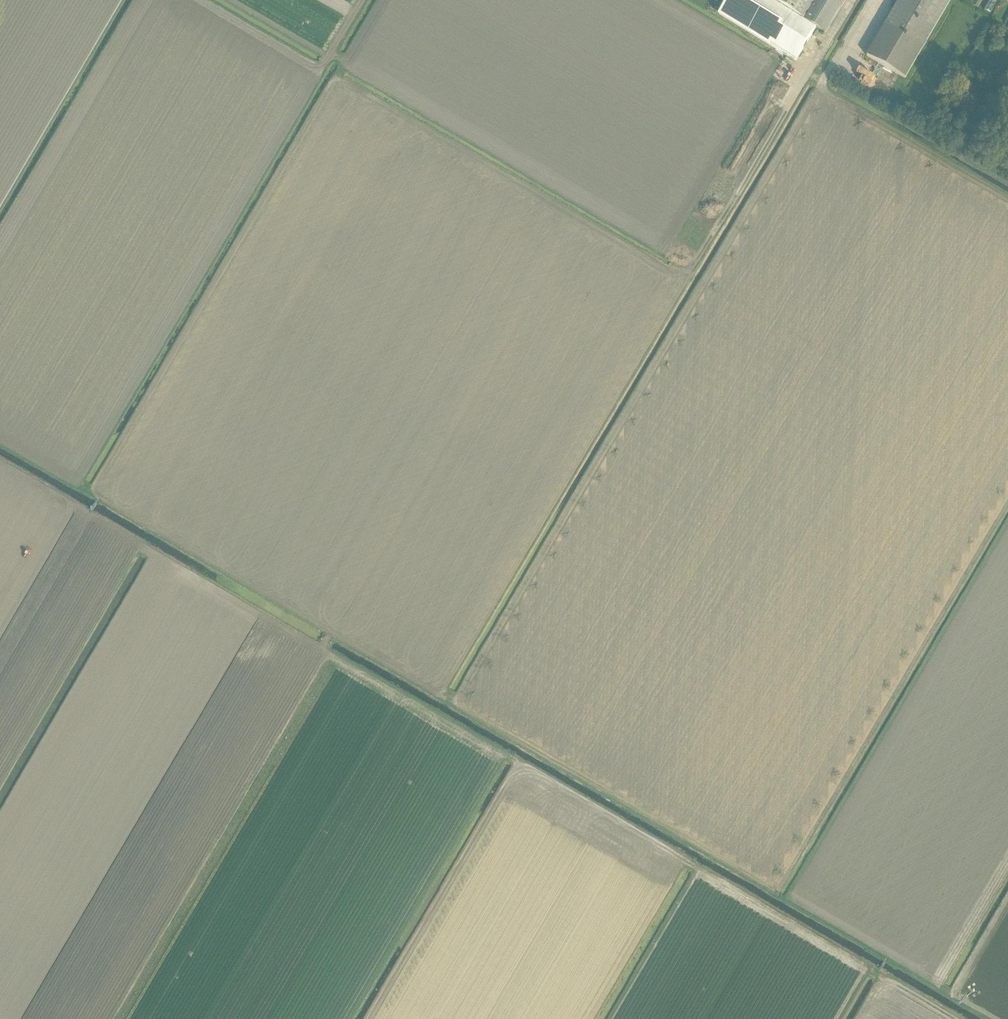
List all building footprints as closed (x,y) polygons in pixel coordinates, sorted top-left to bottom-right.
[(718,15),(769,47),(770,45),(796,61),(816,29),(803,21),(804,21),(825,34),(846,0),(728,0),(718,15)] [(867,55),(906,79),(952,0),(899,0),(867,55)] [(1004,0),(996,0),(992,7),(998,10),(1004,0)] [(871,72),(880,77),(882,74),(873,68),(871,72)]
